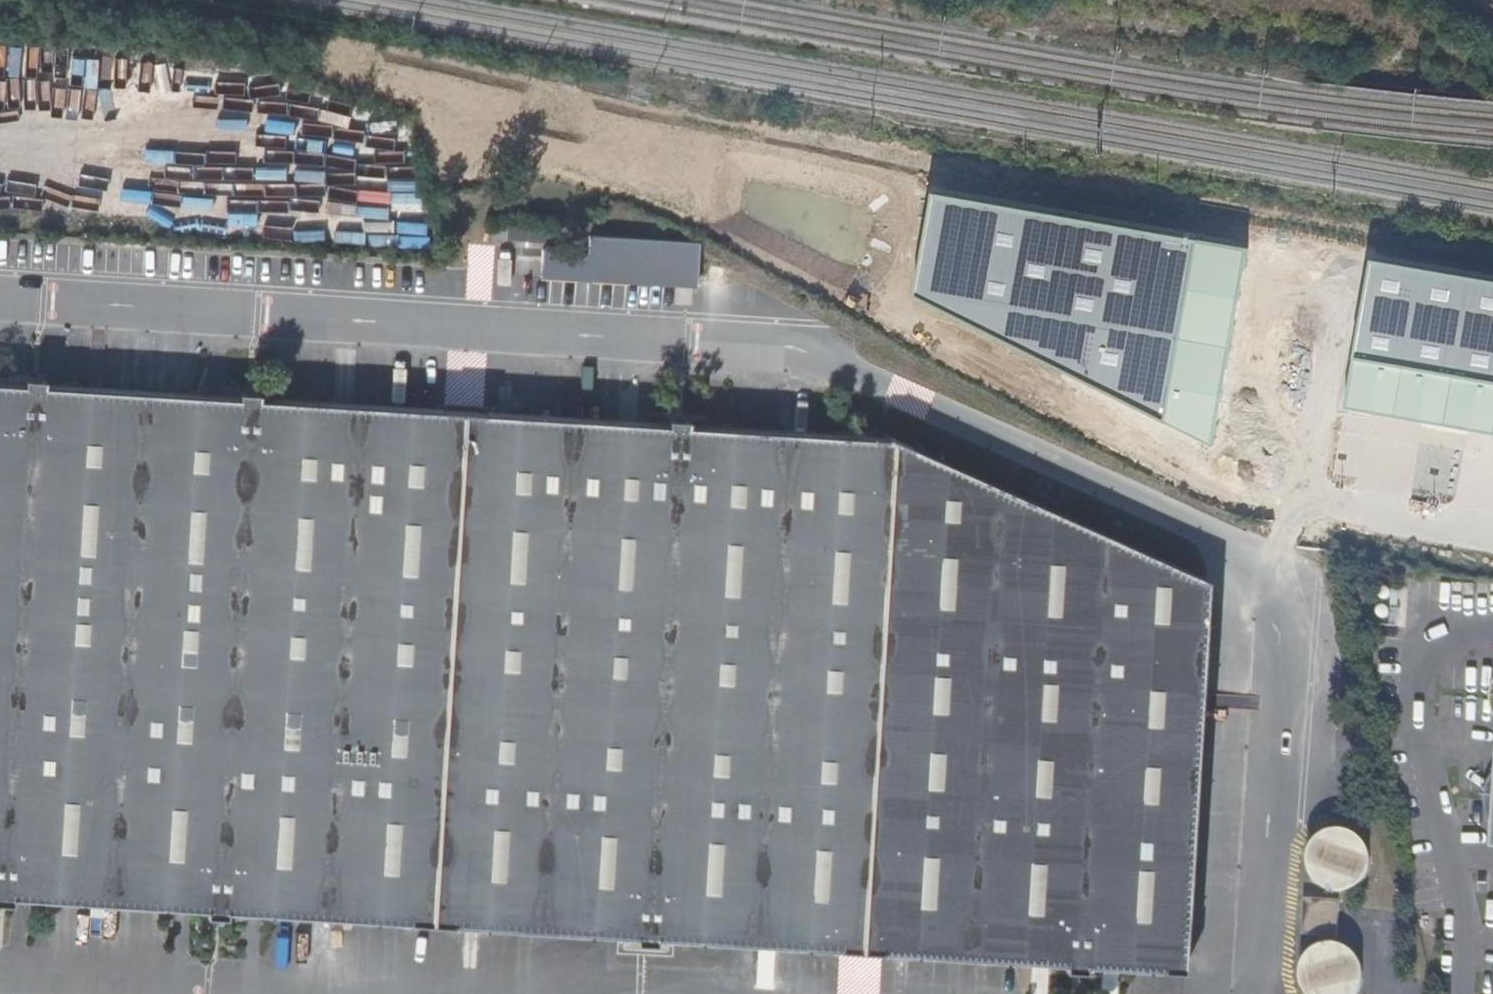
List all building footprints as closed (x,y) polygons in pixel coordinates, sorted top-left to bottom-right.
[(408,173),(412,109),(266,101),(265,117),(251,116),(249,143),(232,142),(230,179),(264,181),(264,188),(275,188),(277,166),(408,173)] [(1249,248),(931,191),(913,295),(1214,445),(1249,248)] [(507,236),(545,238),(546,224),(508,222),(507,236)] [(592,231),(591,249),(543,246),(541,275),(701,284),(704,238),(592,231)] [(1371,258),(1345,407),(1492,433),(1492,280),(1371,258)] [(0,384),(0,898),(1188,971),(1212,581),(897,439),(0,384)] [(1304,886),(1355,883),(1352,829),(1302,831),(1304,886)] [(1283,955),(1302,993),(1355,993),(1363,990),(1335,931),(1283,955)]
